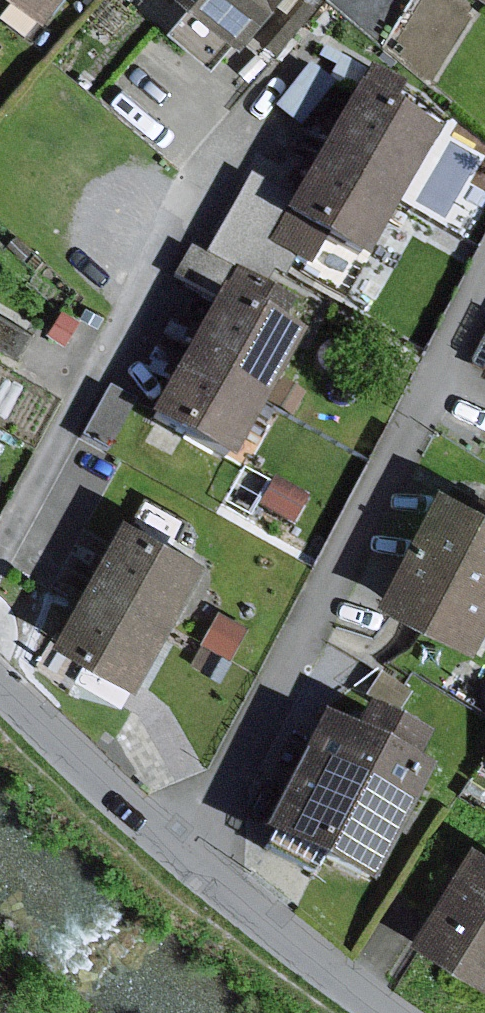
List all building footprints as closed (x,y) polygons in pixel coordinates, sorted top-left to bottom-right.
[(52,15),(64,0),(31,0),(52,15)] [(206,0),(199,0),(177,26),(218,61),(243,31),(206,0)] [(243,31),(249,37),(280,0),(206,0),(243,31)] [(337,4),(381,40),(414,0),(340,0),(337,4)] [(310,63),(278,105),(302,124),(335,81),(310,63)] [(443,132),(361,84),(323,151),(405,198),(443,132)] [(405,198),(323,151),(295,197),(272,238),(299,253),(312,262),(327,234),(372,259),(405,198)] [(272,238),(295,197),(252,173),(209,251),(230,263),(279,289),(299,253),(272,238)] [(191,244),(176,274),(213,294),(230,263),(209,251),(191,244)] [(279,289),(230,263),(213,294),(185,349),(266,391),(300,327),(280,317),(291,296),(279,289)] [(64,309),(51,331),(68,341),(81,320),(64,309)] [(0,311),(0,344),(22,356),(36,330),(0,311)] [(266,391),(185,349),(152,412),(232,455),(266,391)] [(281,379),(269,400),(293,412),(304,392),(281,379)] [(111,385),(84,434),(109,448),(136,398),(111,385)] [(275,476),(260,502),(295,522),(310,495),(275,476)] [(484,640),(484,500),(448,481),(390,596),(484,643),(484,640)] [(213,557),(130,513),(98,572),(180,618),(213,557)] [(180,618),(98,572),(63,634),(94,651),(141,677),(146,680),(180,618)] [(222,610),(204,643),(234,659),(252,626),(222,610)] [(204,645),(194,663),(221,678),(231,660),(204,645)] [(141,677),(94,651),(78,679),(125,705),(141,677)] [(358,729),(325,712),(265,828),(373,883),(434,764),(419,756),(430,735),(370,704),(358,729)] [(479,838),(418,943),(484,982),(484,841),(479,838)]
